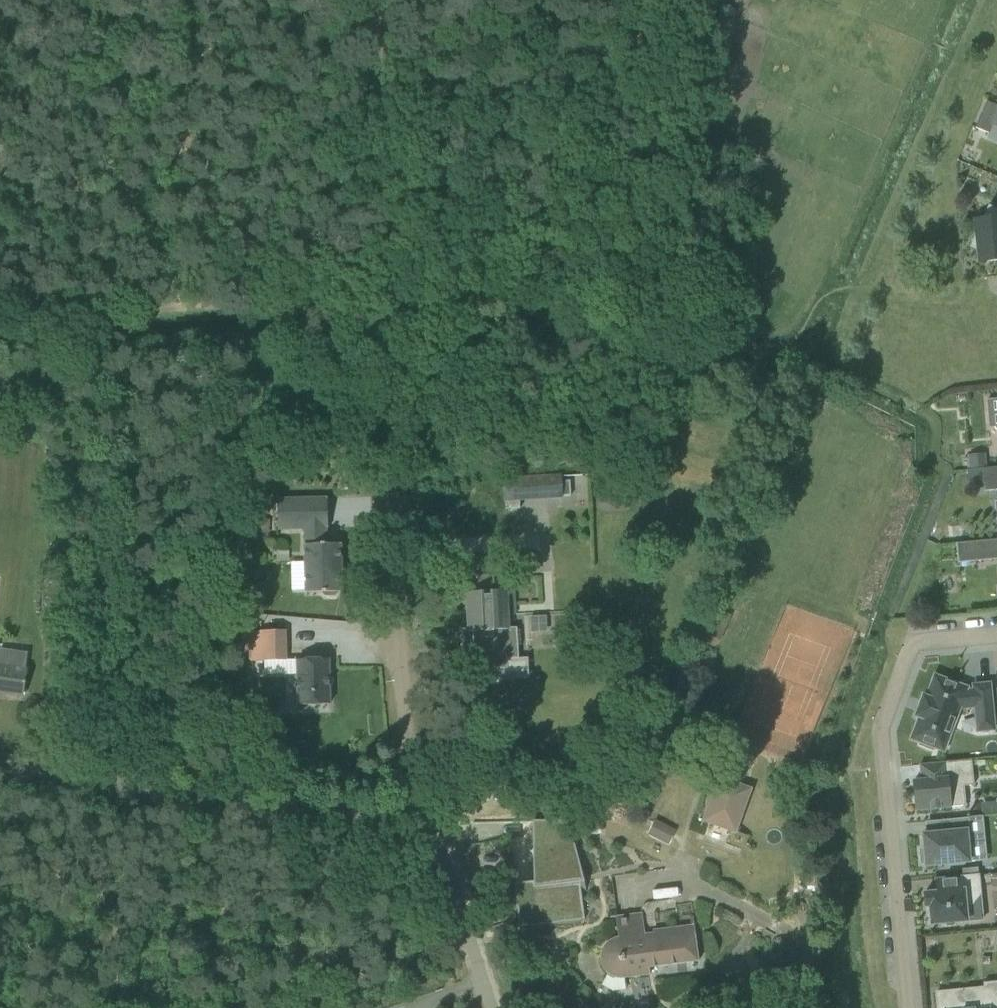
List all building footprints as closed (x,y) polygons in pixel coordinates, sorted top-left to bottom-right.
[(987,101),(976,128),(989,134),(992,126),(996,128),(996,106),(987,101)] [(971,247),(978,250),(980,262),(996,261),(996,209),(989,206),(983,219),(975,220),(977,233),(971,247)] [(985,452),(968,455),(969,469),(987,466),(985,452)] [(983,469),(985,491),(996,490),(996,467),(983,469)] [(562,476),(547,477),(547,484),(548,497),(563,497),(571,496),(570,476),(562,476)] [(519,479),(508,479),(509,502),(509,511),(510,511),(510,509),(512,509),(520,508),(520,509),(520,501),(519,479)] [(601,487),(601,505),(625,506),(626,488),(601,487)] [(328,498),(278,499),(279,529),(305,529),(306,593),(322,592),(326,596),(335,596),(339,592),(342,592),(341,544),(327,544),(328,528),(328,498)] [(260,518),(258,531),(267,532),(268,519),(260,518)] [(963,525),(947,527),(949,542),(965,540),(963,525)] [(958,563),(996,559),(996,540),(956,544),(958,563)] [(475,646),(476,672),(478,672),(478,669),(495,668),(495,672),(496,672),(496,668),(508,668),(507,658),(519,658),(517,627),(509,627),(508,605),(515,605),(514,582),(495,583),(495,576),(479,576),(479,584),(460,585),(461,607),(469,607),(470,628),(462,629),(463,646),(475,646)] [(543,614),(528,615),(530,647),(545,646),(543,614)] [(285,631),(250,633),(251,662),(253,661),(265,661),(287,660),(285,631)] [(22,696),(27,669),(26,669),(29,654),(2,649),(2,647),(1,647),(1,645),(0,645),(0,692),(22,696)] [(330,659),(297,660),(298,674),(299,705),(331,704),(330,659)] [(920,745),(934,750),(935,747),(944,750),(959,707),(976,707),(978,731),(994,730),(990,684),(973,685),(974,690),(966,691),(967,688),(935,677),(928,697),(923,696),(915,716),(920,718),(912,738),(921,742),(920,745)] [(922,780),(914,781),(917,810),(965,805),(963,786),(973,785),(970,760),(944,762),(920,764),(922,780)] [(702,821),(736,834),(753,788),(719,776),(702,821)] [(924,849),(920,850),(922,864),(926,863),(926,866),(976,861),(972,817),(951,819),(952,831),(931,833),(923,834),(924,849)] [(514,884),(520,927),(585,918),(582,896),(587,895),(572,834),(570,834),(568,819),(532,821),(534,882),(514,884)] [(655,820),(648,835),(662,842),(669,827),(655,820)] [(930,906),(932,925),(967,921),(966,907),(972,906),(981,897),(980,876),(936,879),(937,893),(925,894),(925,896),(926,896),(926,895),(929,894),(930,905),(927,905),(927,904),(926,905),(926,907),(930,906)] [(602,953),(602,957),(602,961),(603,965),(605,968),(607,972),(609,973),(611,975),(614,977),(618,978),(621,978),(624,978),(625,978),(651,975),(650,967),(700,961),(697,941),(695,925),(652,930),(653,934),(644,934),(642,912),(637,912),(617,914),(619,938),(615,939),(611,941),(608,943),(606,946),(604,949),(602,953)] [(937,993),(938,1007),(996,1007),(996,981),(984,983),(985,1000),(967,1002),(966,990),(937,993)]
